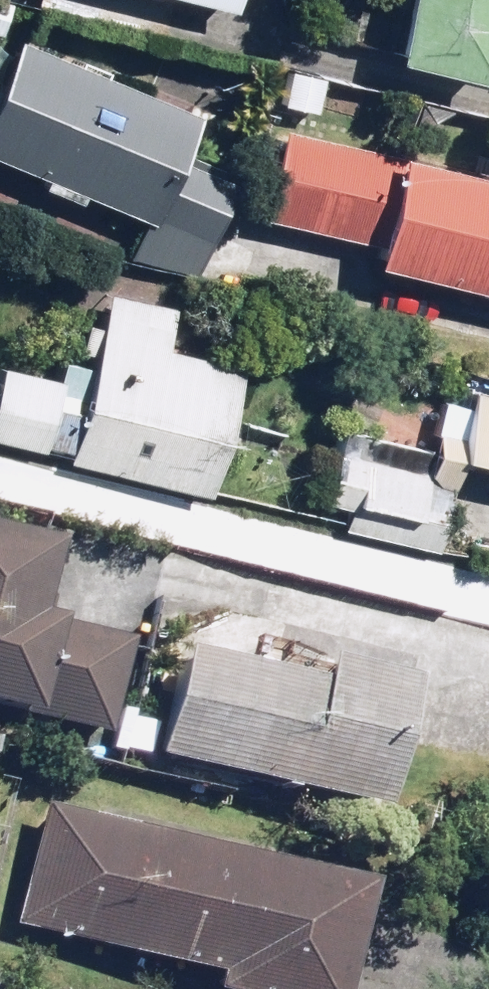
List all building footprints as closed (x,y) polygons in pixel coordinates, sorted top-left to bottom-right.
[(221,13),(224,0),(169,0),(221,13)] [(379,67),(475,87),(487,30),(488,30),(488,0),(394,0),(379,67)] [(2,42),(0,47),(0,178),(132,231),(121,259),(185,284),(229,174),(176,152),(190,118),(2,42)] [(272,132),(251,221),(362,247),(356,272),(488,304),(488,185),(272,132)] [(70,415),(48,410),(55,382),(0,368),(0,450),(57,465),(197,501),(230,373),(154,353),(164,314),(101,297),(70,415)] [(460,392),(449,437),(423,430),(418,452),(334,431),(311,521),(431,552),(446,493),(464,498),(470,474),(488,479),(488,400),(460,392)] [(0,540),(0,719),(96,743),(122,641),(24,616),(40,550),(0,540)] [(169,661),(143,764),(367,819),(400,688),(308,665),(301,693),(169,661)] [(36,811),(6,931),(202,980),(200,988),(325,988),(350,890),(36,811)]
